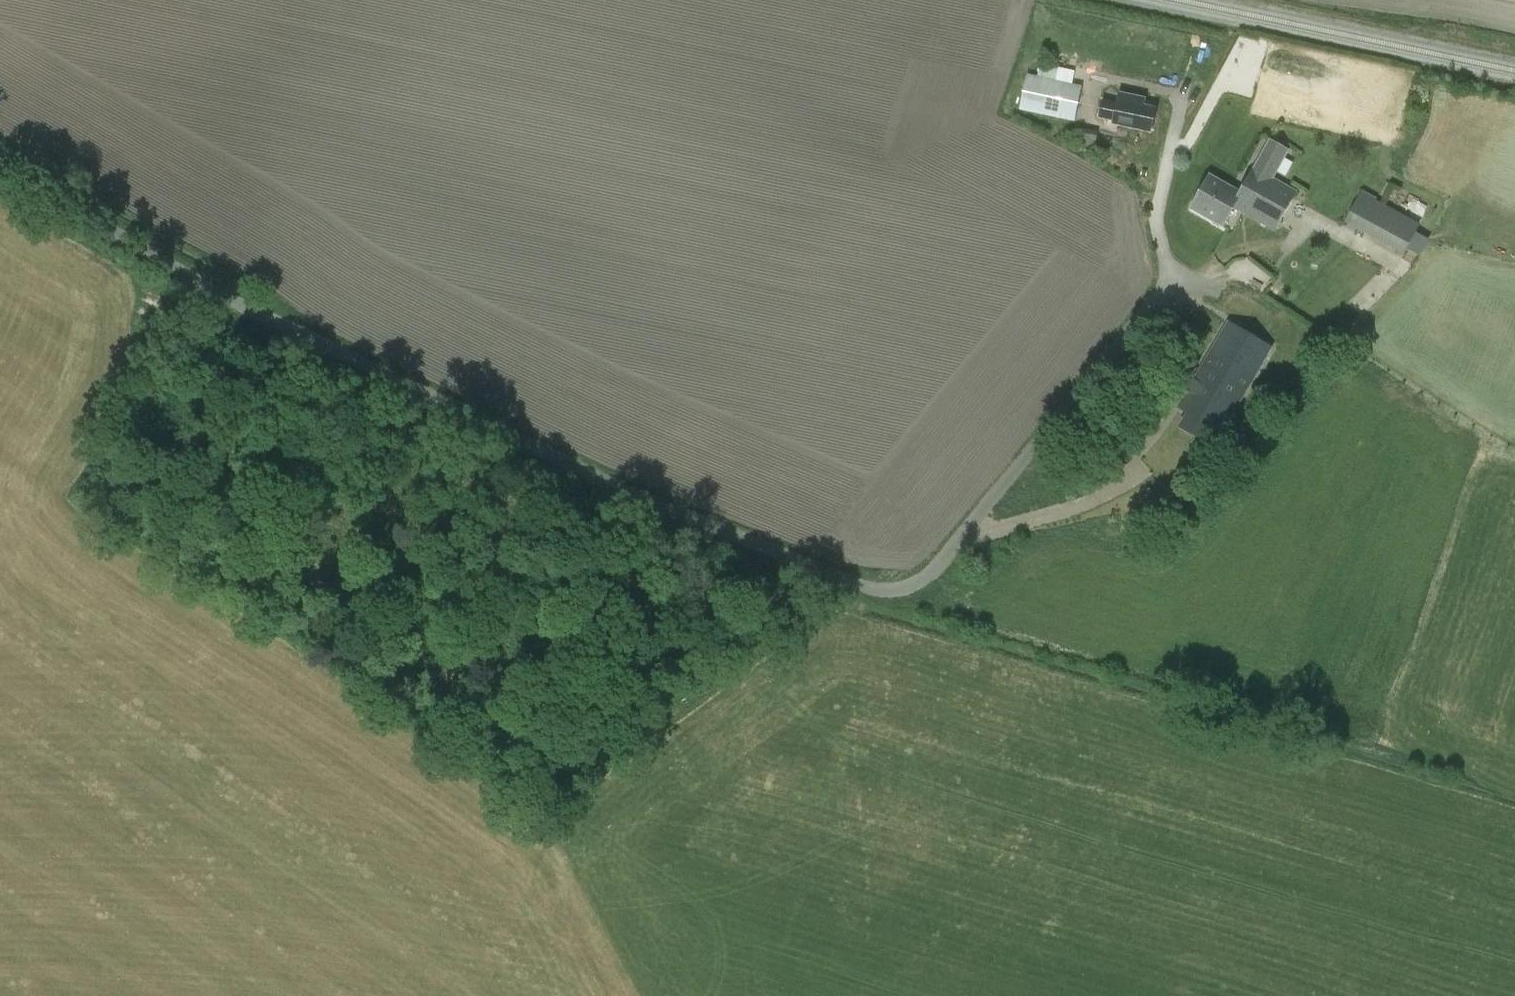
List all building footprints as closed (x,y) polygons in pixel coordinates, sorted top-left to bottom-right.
[(1019,110),(1075,121),(1082,85),(1027,74),(1019,110)] [(1119,95),(1118,102),(1104,99),(1099,120),(1113,123),(1150,131),(1155,110),(1143,107),(1145,101),(1119,95)] [(1269,139),(1240,192),(1210,175),(1191,209),(1223,227),(1233,208),(1244,215),(1275,233),(1298,192),(1274,179),(1290,150),(1269,139)] [(1420,224),(1361,192),(1344,222),(1403,255),(1420,224)] [(1179,407),(1188,412),(1212,426),(1221,432),(1254,375),(1244,369),(1260,341),(1239,329),(1223,356),(1213,350),(1179,407)]
